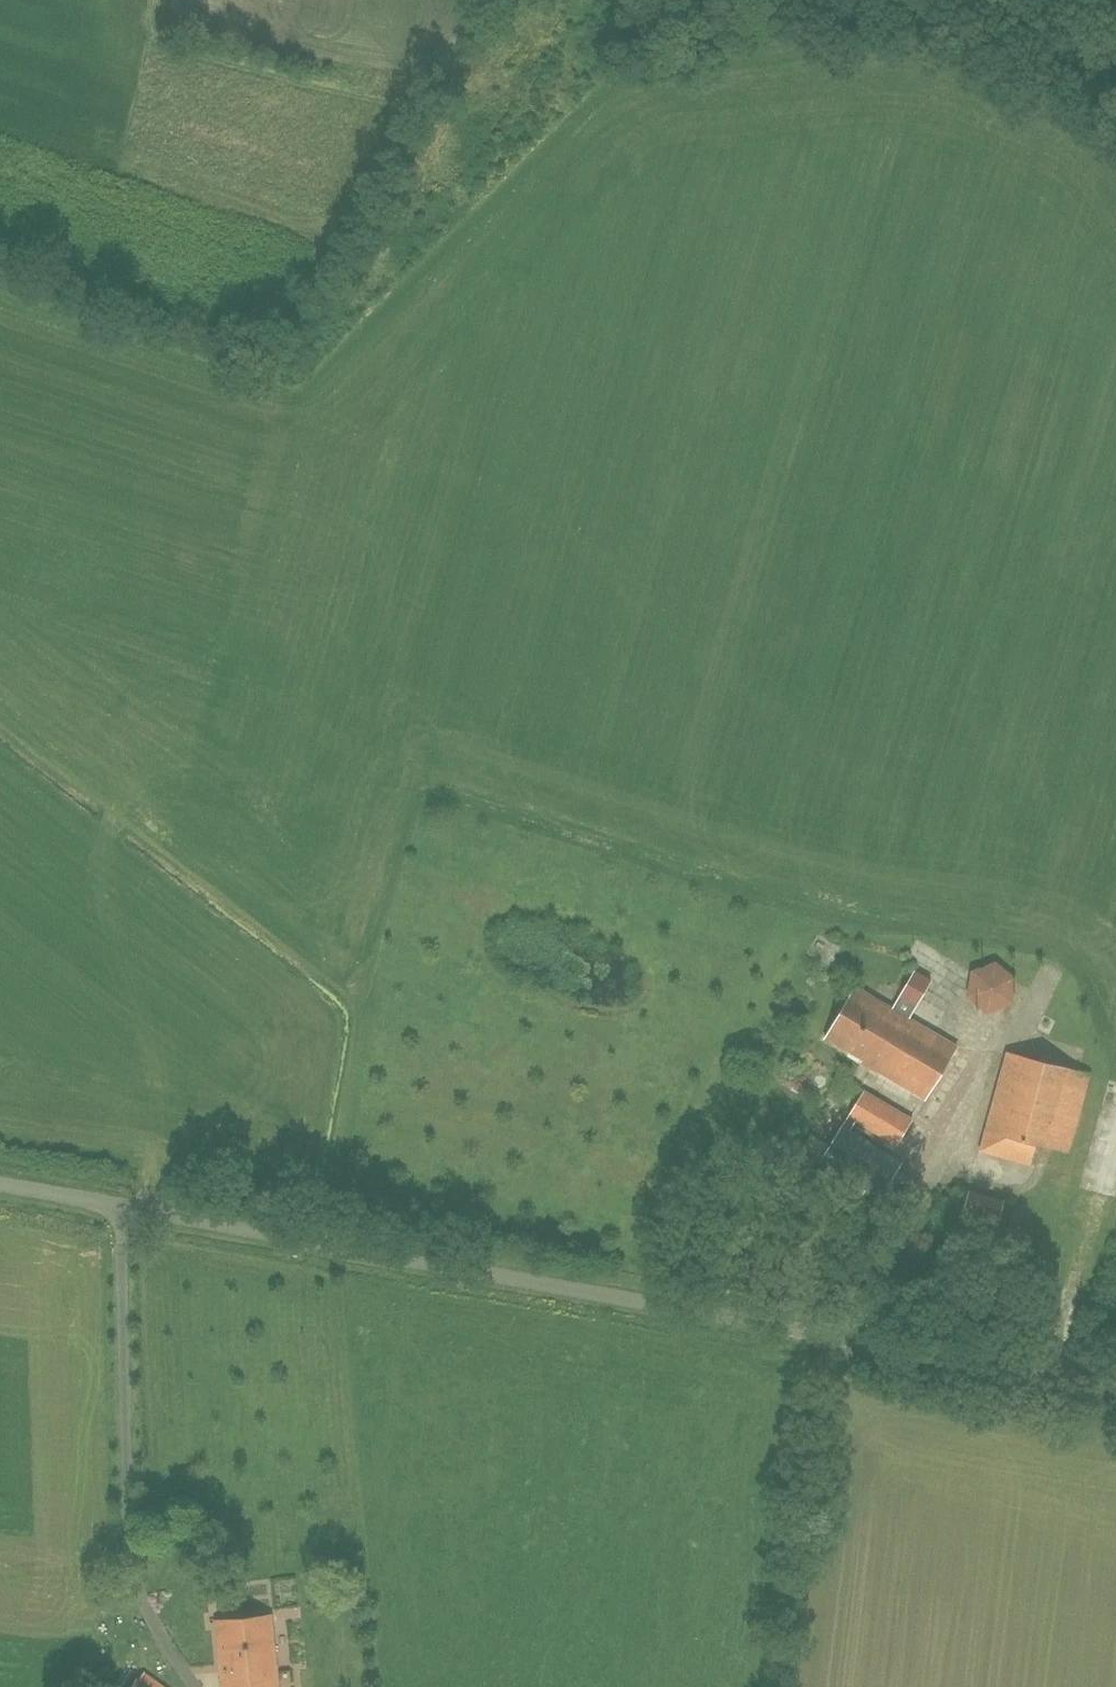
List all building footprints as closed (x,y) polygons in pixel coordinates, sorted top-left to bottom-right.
[(962,1000),(1009,1010),(1017,970),(970,960),(962,1000)] [(856,988),(826,1038),(863,1060),(862,1062),(926,1100),(957,1047),(909,1018),(932,981),(916,972),(893,1009),(856,988)] [(1070,1153),(1091,1076),(1007,1053),(980,1152),(1030,1165),(1036,1144),(1070,1153)] [(821,1163),(880,1198),(902,1162),(849,1130),(856,1121),(897,1145),(913,1119),(865,1091),(821,1163)] [(1006,1201),(969,1192),(961,1221),(998,1230),(1006,1201)] [(300,1604),(279,1607),(280,1618),(301,1615),(300,1604)] [(278,1685),(271,1616),(216,1621),(223,1686),(278,1686),(278,1685)] [(145,1674),(135,1686),(164,1686),(145,1674)]
